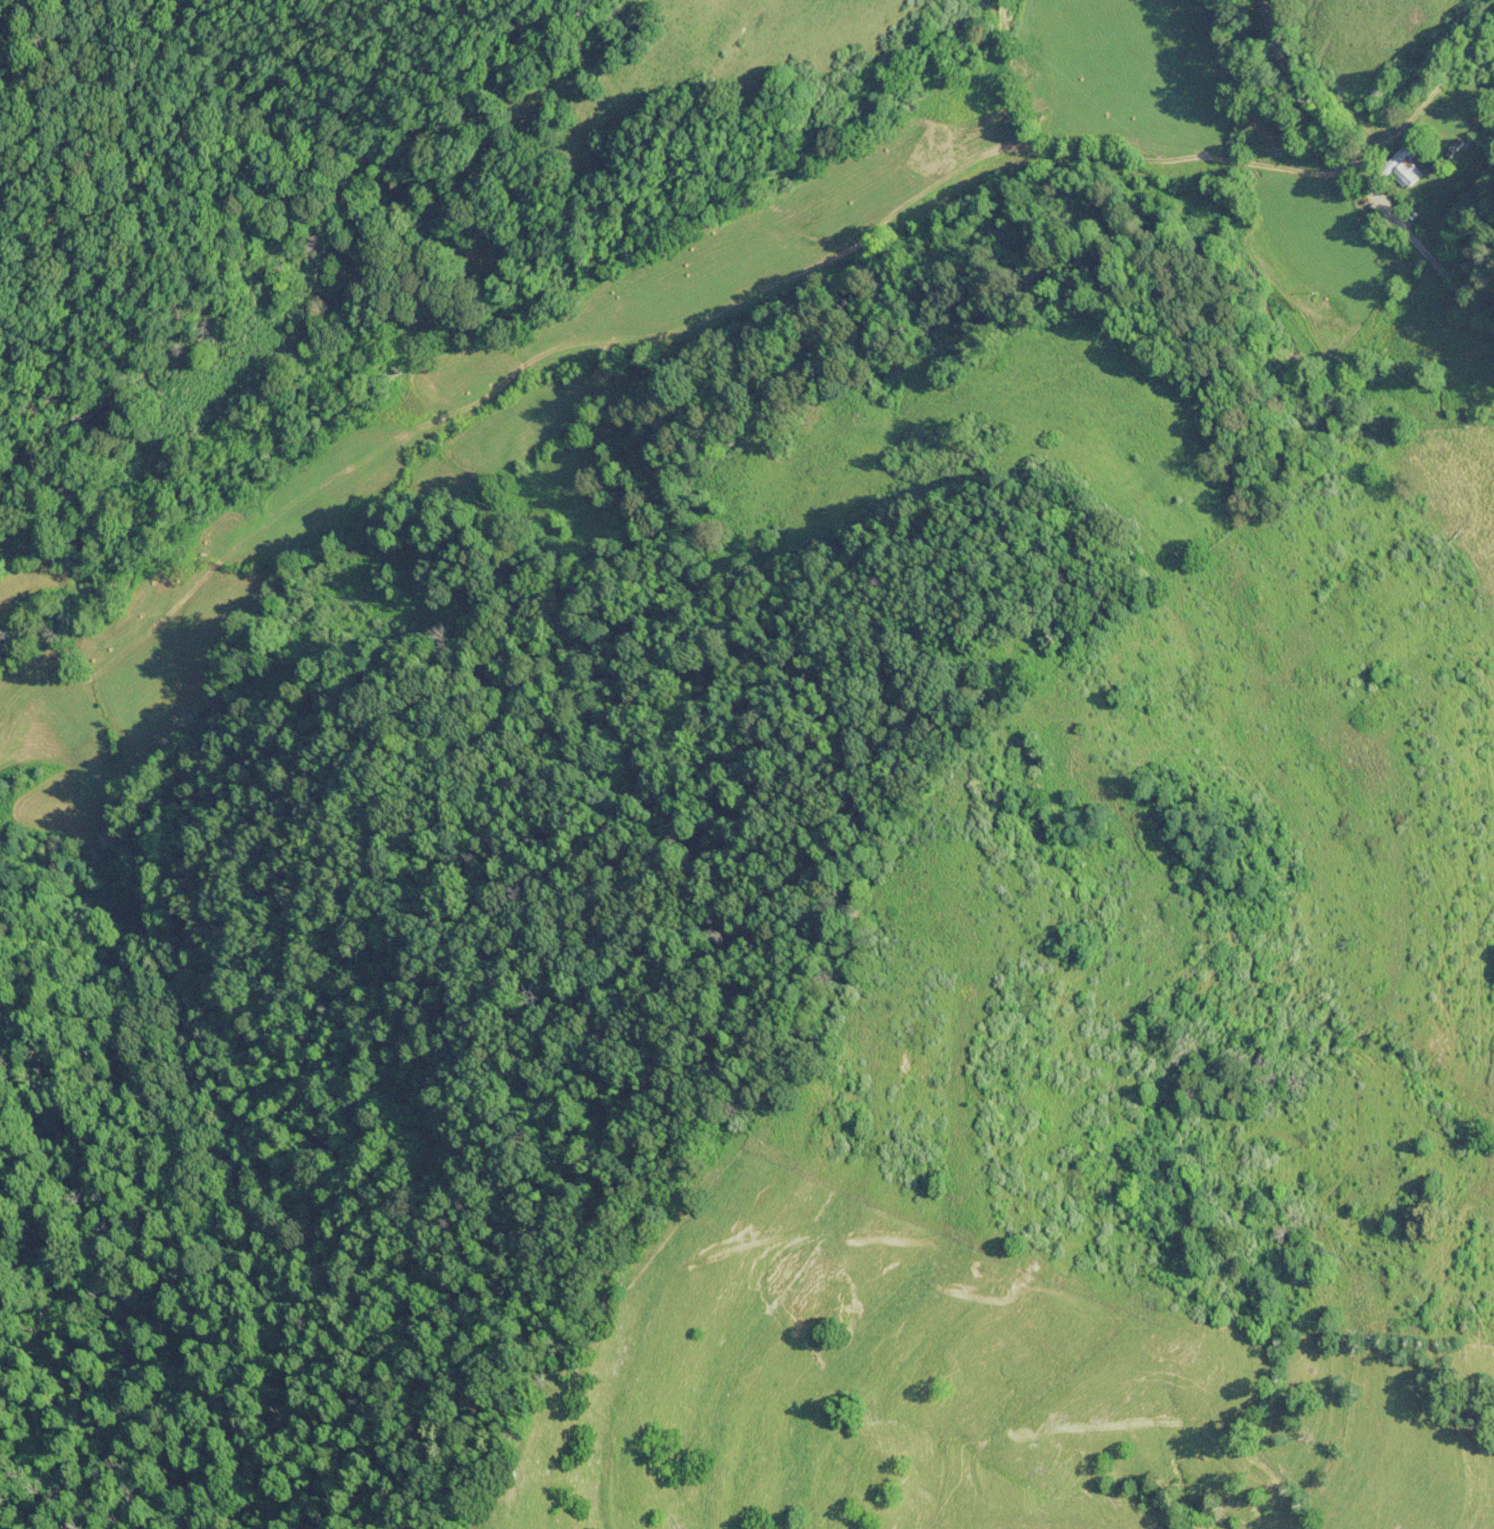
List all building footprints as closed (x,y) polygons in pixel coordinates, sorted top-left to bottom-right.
[(1040,103),(1035,90),(1019,96),(1023,108),(1040,103)] [(1387,179),(1392,174),(1409,192),(1424,177),(1409,161),(1419,151),(1408,140),(1378,169),(1387,179)]
